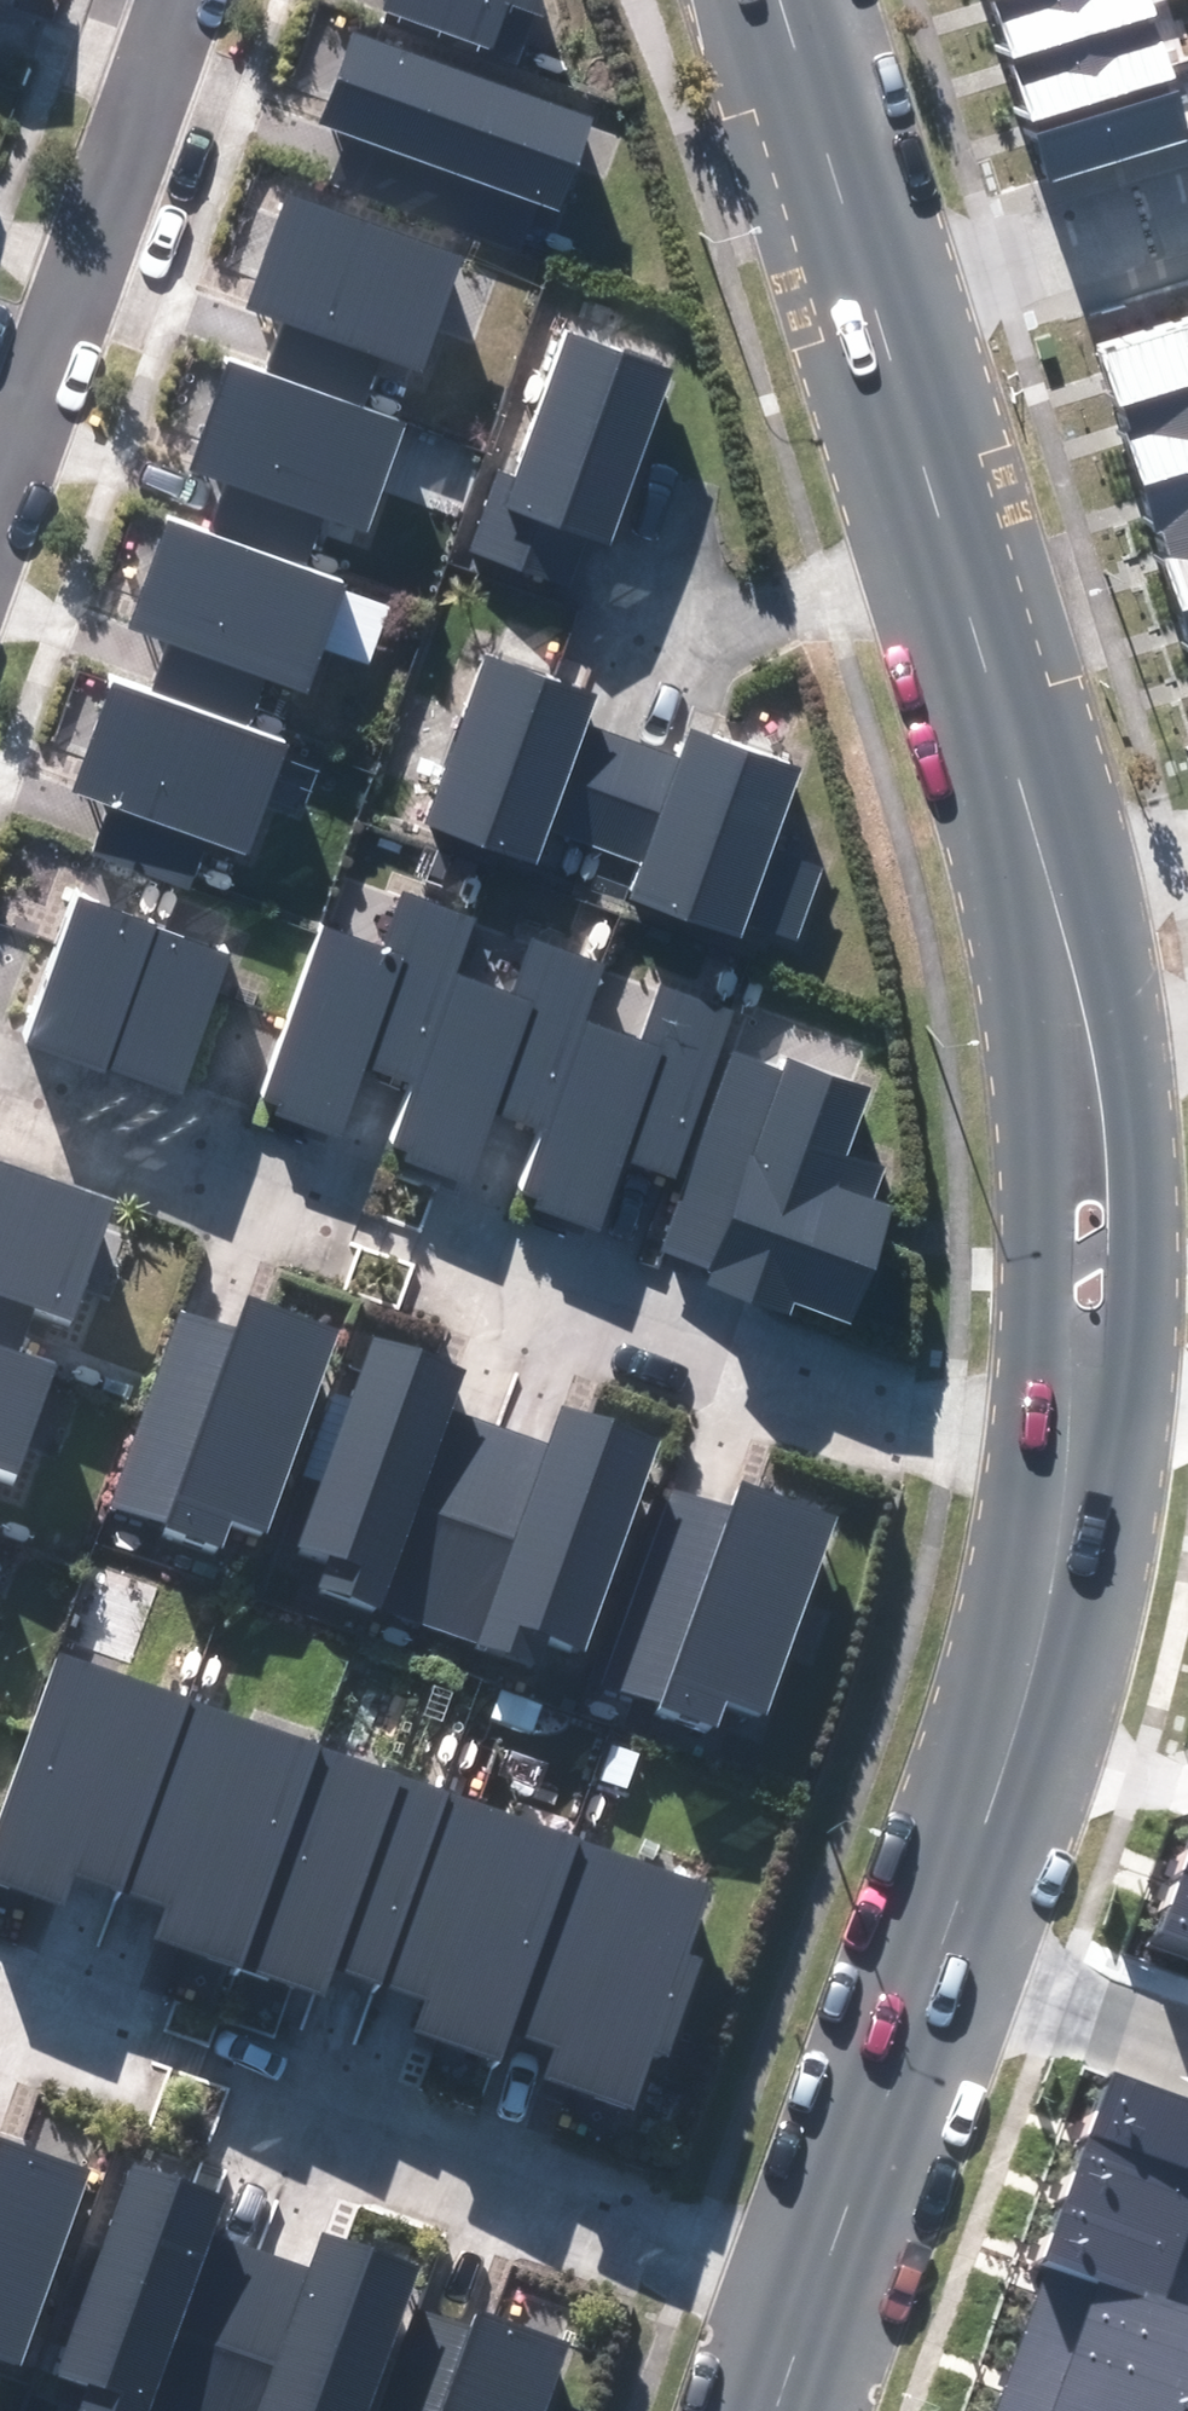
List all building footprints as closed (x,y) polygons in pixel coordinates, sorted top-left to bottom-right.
[(515,62),(535,14),(509,4),(510,0),(388,0),(383,13),(515,62)] [(1140,0),(962,0),(978,50),(1140,0)] [(1178,64),(1159,0),(1140,0),(978,50),(999,119),(1178,64)] [(561,212),(595,116),(355,30),(320,125),(349,135),(334,179),(522,246),(537,204),(561,212)] [(1187,136),(1187,94),(1178,64),(999,119),(1021,188),(1187,136)] [(267,373),(366,408),(383,360),(418,373),(460,254),(286,192),(244,310),(284,325),(267,373)] [(1085,387),(1187,357),(1187,283),(1065,320),(1085,387)] [(470,548),(561,581),(578,533),(610,544),(672,371),(565,332),(513,475),(498,470),(470,548)] [(1106,455),(1187,430),(1187,357),(1085,387),(1106,455)] [(213,534),(312,569),(325,534),(360,546),(405,422),(366,408),(267,373),(231,360),(191,473),(230,487),(213,534)] [(1126,522),(1187,504),(1187,430),(1106,455),(1126,522)] [(1146,590),(1187,577),(1187,504),(1126,522),(1146,590)] [(155,688),(253,722),(263,693),(298,705),(343,578),(312,569),(213,534),(169,518),(128,634),(169,648),(155,688)] [(1167,657),(1187,651),(1187,577),(1146,590),(1167,657)] [(595,847),(632,739),(588,726),(599,693),(483,652),(422,826),(536,866),(549,829),(595,847)] [(95,849),(193,884),(206,848),(241,860),(286,733),(253,722),(155,688),(111,672),(70,789),(111,803),(95,849)] [(632,739),(595,847),(641,862),(630,895),(742,933),(746,922),(799,940),(824,866),(775,849),(803,766),(689,728),(680,755),(632,739)] [(384,947),(322,924),(257,1101),(277,1109),(274,1116),(334,1139),(360,1067),(413,1087),(456,970),(476,917),(405,891),(384,947)] [(158,929),(159,926),(76,896),(23,1042),(105,1072),(107,1068),(158,929)] [(230,956),(158,929),(107,1068),(180,1095),(230,956)] [(511,990),(456,970),(413,1087),(390,1144),(409,1151),(404,1162),(472,1187),(499,1117),(544,1133),(587,1016),(608,962),(532,934),(511,990)] [(638,1034),(587,1016),(544,1133),(521,1193),(541,1200),(538,1208),(599,1230),(625,1159),(675,1178),(738,1007),(659,977),(638,1034)] [(775,1068),(731,1052),(659,1254),(707,1271),(702,1283),(790,1315),(794,1302),(850,1322),(891,1208),(871,1201),(882,1170),(844,1157),(870,1086),(781,1054),(775,1068)] [(22,1353),(35,1317),(70,1330),(115,1203),(0,1163),(0,1346),(22,1353)] [(269,1541),(341,1327),(248,1296),(238,1327),(180,1308),(113,1507),(167,1525),(162,1538),(218,1557),(229,1527),(269,1541)] [(431,1628),(500,1427),(453,1409),(466,1369),(372,1337),(296,1555),(327,1566),(319,1591),(431,1628)] [(10,1492),(55,1364),(22,1353),(0,1346),(0,1488),(10,1492)] [(550,1445),(500,1427),(431,1628),(475,1643),(473,1648),(534,1669),(543,1642),(580,1655),(655,1441),(562,1409),(550,1445)] [(767,1716),(837,1514),(744,1482),(735,1509),(672,1487),(605,1680),(658,1698),(653,1714),(719,1737),(730,1704),(767,1716)] [(127,1893),(197,1700),(61,1652),(0,1820),(0,1881),(64,1904),(75,1874),(127,1893)] [(197,1700),(127,1893),(166,1906),(155,1936),(244,1968),(324,1746),(197,1700)] [(452,1795),(324,1746),(244,1968),(325,1994),(333,1972),(382,1989),(452,1795)] [(571,1840),(452,1795),(382,1989),(426,2002),(415,2031),(494,2059),(502,2035),(571,1840)] [(708,1887),(571,1840),(502,2035),(550,2052),(540,2079),(632,2112),(654,2052),(666,2057),(701,1960),(684,1954),(708,1887)] [(1185,1869),(1156,1945),(1187,1956),(1187,1870),(1185,1869)] [(1089,2144),(1187,2178),(1187,2099),(1114,2073),(1089,2144)] [(92,2168),(0,2135),(0,2357),(22,2364),(92,2168)] [(1187,2250),(1187,2178),(1089,2144),(1065,2208),(1187,2250)] [(266,2257),(211,2236),(225,2197),(134,2165),(61,2372),(92,2383),(82,2410),(211,2410),(266,2257)] [(1187,2315),(1187,2250),(1065,2208),(1044,2267),(1187,2315)] [(266,2257),(211,2410),(369,2410),(420,2267),(325,2233),(311,2273),(266,2257)] [(1187,2397),(1187,2315),(1044,2267),(1019,2340),(1187,2397)] [(420,2315),(388,2410),(549,2410),(571,2346),(477,2314),(471,2332),(420,2315)] [(1033,2410),(1187,2410),(1187,2397),(1019,2340),(999,2400),(1033,2410)] [(999,2400),(996,2410),(1033,2410),(999,2400)]
